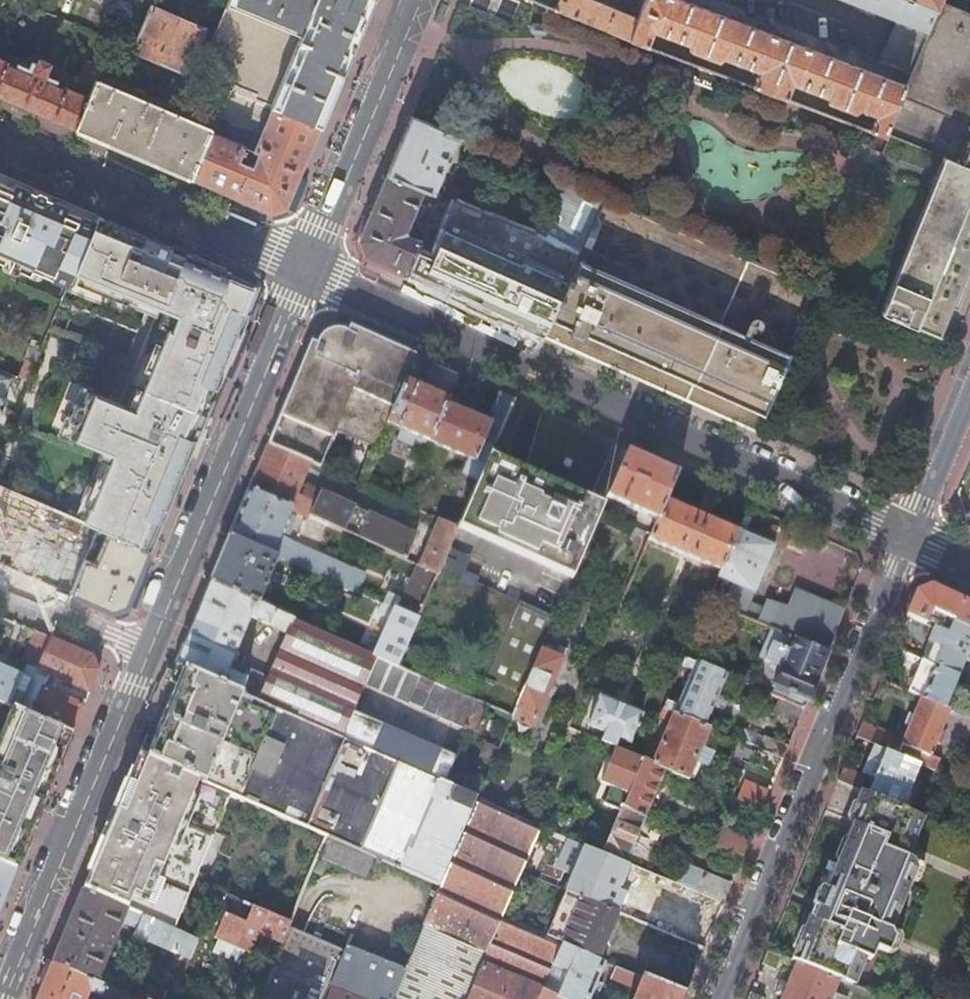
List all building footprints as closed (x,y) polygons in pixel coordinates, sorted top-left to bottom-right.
[(203,61),(213,83),(229,90),(276,110),(310,124),(321,129),(370,10),(374,0),(230,0),(203,61)] [(630,42),(638,20),(588,0),(532,0),(630,42)] [(638,20),(630,42),(635,44),(648,49),(653,35),(689,48),(690,54),(717,65),(722,61),(758,74),(753,88),(787,101),(792,87),(827,100),(829,106),(855,115),(860,112),(875,118),(876,123),(871,132),(884,137),(886,133),(902,94),(905,87),(676,0),(645,0),(638,20)] [(897,22),(880,63),(910,75),(936,11),(908,0),(840,0),(897,22)] [(936,11),(939,5),(941,0),(908,0),(936,11)] [(939,5),(936,11),(910,75),(905,87),(902,94),(969,122),(969,17),(939,5)] [(204,30),(152,8),(135,49),(186,71),(204,30)] [(534,22),(531,25),(529,27),(530,32),(535,35),(546,35),(551,32),(553,28),(552,24),(547,22),(534,22)] [(101,67),(87,61),(80,77),(76,86),(82,88),(80,94),(66,88),(65,90),(55,86),(57,82),(46,77),(51,65),(38,59),(36,65),(32,63),(29,70),(18,65),(16,69),(7,65),(8,63),(0,60),(0,98),(26,109),(75,130),(96,80),(99,72),(101,67)] [(718,92),(724,77),(698,67),(692,83),(718,92)] [(205,125),(96,80),(75,130),(105,143),(163,168),(191,180),(211,132),(216,121),(208,118),(205,125)] [(303,171),(321,129),(310,124),(276,110),(229,90),(216,120),(229,125),(230,122),(261,135),(257,143),(253,141),(249,150),(257,154),(250,171),(242,168),(247,156),(242,154),(245,146),(246,142),(241,139),(239,144),(211,132),(191,180),(272,214),(288,207),(303,171)] [(434,194),(457,138),(411,118),(400,145),(387,175),(423,190),(434,194)] [(969,168),(969,142),(961,164),(969,168)] [(880,314),(938,338),(944,321),(950,308),(957,311),(969,281),(969,168),(961,164),(945,157),(880,314)] [(0,173),(0,265),(29,277),(31,272),(32,269),(53,278),(54,276),(69,283),(98,216),(66,202),(0,173)] [(415,251),(416,252),(420,242),(412,238),(415,230),(408,227),(411,219),(414,220),(416,215),(420,217),(425,206),(418,203),(423,190),(387,175),(369,219),(359,242),(364,256),(405,275),(415,251)] [(615,185),(609,197),(627,205),(633,194),(615,185)] [(814,287),(745,257),(701,238),(605,198),(604,199),(580,254),(554,312),(544,336),(550,339),(571,348),(590,357),(591,357),(592,355),(624,370),(635,375),(634,376),(661,388),(702,406),(730,419),(756,430),(788,357),(814,287)] [(123,226),(98,216),(69,283),(67,288),(62,301),(137,332),(149,302),(162,307),(122,405),(91,392),(81,388),(63,433),(73,437),(103,450),(75,519),(99,529),(149,550),(155,536),(173,493),(202,424),(210,401),(219,382),(247,314),(246,313),(242,312),(252,288),(246,286),(228,279),(229,275),(230,273),(178,249),(123,226)] [(416,252),(415,251),(405,275),(517,323),(544,336),(554,312),(416,252)] [(67,288),(69,283),(54,276),(53,278),(32,269),(31,272),(67,288)] [(351,326),(348,332),(345,331),(341,330),(337,329),(333,329),(330,330),(326,332),(324,334),(321,336),(319,339),(317,343),(312,341),(306,355),(283,410),(287,412),(285,417),(281,415),(268,447),(310,465),(319,469),(336,430),(377,448),(387,425),(414,362),(417,356),(398,348),(396,352),(391,349),(393,345),(368,334),(366,339),(361,336),(363,331),(351,326)] [(427,441),(430,443),(446,406),(448,402),(449,402),(453,394),(461,375),(434,363),(425,382),(418,379),(414,377),(419,364),(414,362),(387,425),(389,425),(399,429),(397,433),(401,435),(403,431),(427,441)] [(0,371),(0,405),(7,402),(3,394),(11,376),(0,371)] [(93,389),(79,383),(72,400),(67,402),(63,407),(62,413),(64,418),(57,435),(71,441),(73,437),(63,433),(81,388),(91,392),(93,389)] [(478,480),(488,460),(494,447),(485,443),(487,437),(496,442),(515,399),(500,393),(491,413),(493,414),(489,424),(470,416),(446,406),(430,443),(431,443),(469,459),(463,473),(478,480)] [(453,394),(449,402),(454,404),(458,396),(453,394)] [(543,413),(523,476),(589,504),(615,445),(543,413)] [(425,446),(427,441),(403,431),(401,435),(425,446)] [(485,443),(494,447),(496,442),(487,437),(485,443)] [(263,458),(249,491),(291,510),(406,560),(416,535),(307,488),(302,499),(298,497),(310,465),(268,447),(263,458)] [(629,450),(608,499),(658,521),(667,501),(679,473),(669,468),(629,450)] [(486,534),(576,574),(603,510),(596,507),(589,504),(523,476),(507,468),(488,460),(478,480),(472,496),(460,523),(486,534)] [(233,529),(229,538),(272,557),(281,534),(285,537),(289,535),(295,522),(293,517),(289,515),(291,510),(249,491),(233,529)] [(454,519),(460,523),(472,496),(466,493),(454,519)] [(667,501),(658,521),(650,540),(723,571),(739,532),(702,516),(667,501)] [(746,516),(739,532),(723,571),(720,577),(735,584),(731,596),(715,589),(715,590),(709,604),(769,629),(770,628),(772,629),(777,631),(828,653),(844,614),(795,593),(787,610),(766,604),(764,610),(749,603),(754,592),(755,593),(764,571),(774,547),(746,534),(753,519),(746,516)] [(417,565),(438,574),(458,528),(438,519),(417,565)] [(127,604),(149,550),(99,529),(97,535),(106,539),(95,564),(86,560),(72,593),(92,602),(112,611),(127,604)] [(221,559),(211,583),(257,603),(259,604),(278,559),(272,557),(229,538),(221,559)] [(397,611),(418,620),(438,574),(417,565),(397,611)] [(709,604),(715,590),(697,582),(684,609),(703,618),(709,604)] [(368,653),(259,604),(257,603),(211,583),(194,621),(176,667),(222,686),(253,699),(417,772),(428,745),(353,711),(365,684),(439,717),(440,715),(438,715),(450,689),(398,666),(375,656),(368,653)] [(908,616),(927,624),(932,612),(954,622),(949,634),(969,644),(969,604),(955,598),(931,587),(917,593),(908,616)] [(391,619),(375,656),(398,666),(418,620),(397,611),(389,607),(385,617),(391,619)] [(384,616),(368,653),(375,656),(391,619),(385,617),(384,616)] [(934,627),(931,634),(928,641),(929,642),(944,648),(936,666),(959,676),(969,651),(969,648),(969,644),(949,634),(934,627)] [(777,631),(772,629),(760,658),(765,660),(777,631)] [(525,690),(541,642),(510,631),(494,679),(525,690)] [(799,722),(805,709),(808,701),(828,653),(777,631),(765,660),(765,661),(782,669),(772,695),(780,698),(775,711),(799,722)] [(51,638),(36,632),(23,661),(38,668),(51,638)] [(66,644),(51,638),(38,668),(37,671),(52,677),(90,693),(99,670),(94,657),(66,644)] [(929,642),(921,659),(936,666),(944,648),(929,642)] [(715,667),(720,653),(698,644),(692,658),(715,667)] [(514,718),(508,733),(517,736),(523,724),(533,729),(563,659),(543,651),(514,718)] [(726,676),(685,659),(682,667),(694,671),(678,708),(667,703),(664,710),(705,727),(715,703),(726,676)] [(936,666),(921,659),(914,675),(907,691),(923,698),(946,708),(959,676),(936,666)] [(0,664),(0,700),(2,701),(21,709),(27,693),(17,689),(23,674),(9,668),(0,664)] [(144,743),(139,754),(215,787),(231,794),(328,836),(375,857),(441,887),(479,800),(417,772),(253,699),(222,686),(176,667),(171,680),(144,743)] [(52,677),(37,671),(27,693),(21,709),(28,712),(33,714),(44,688),(47,690),(52,677)] [(74,732),(84,706),(63,697),(47,690),(44,688),(33,714),(74,732)] [(606,731),(601,742),(616,748),(620,737),(631,742),(642,715),(600,698),(589,724),(606,731)] [(857,737),(935,770),(940,759),(931,754),(950,709),(946,708),(923,698),(913,721),(905,740),(863,722),(857,737)] [(2,701),(0,705),(0,863),(16,870),(21,859),(31,835),(35,826),(44,803),(47,796),(74,732),(33,714),(28,712),(21,709),(2,701)] [(645,752),(643,758),(642,760),(665,770),(689,779),(696,762),(702,747),(710,729),(705,727),(664,710),(660,717),(670,722),(655,756),(645,752)] [(564,738),(576,744),(580,734),(569,729),(564,738)] [(763,751),(769,737),(751,730),(746,744),(763,751)] [(769,737),(763,751),(784,759),(790,745),(769,737)] [(480,761),(493,768),(501,750),(487,744),(480,761)] [(713,751),(702,747),(696,762),(708,767),(711,759),(713,751)] [(621,810),(623,806),(646,816),(655,793),(665,770),(642,760),(643,758),(616,748),(613,754),(621,758),(614,775),(615,778),(612,787),(604,804),(621,810)] [(90,872),(82,889),(175,928),(231,794),(215,787),(139,754),(133,770),(109,827),(90,872)] [(621,758),(613,754),(601,782),(612,787),(615,778),(614,775),(621,758)] [(897,802),(895,807),(906,811),(913,795),(903,790),(908,779),(912,780),(915,774),(910,772),(911,767),(890,758),(886,768),(876,792),(897,802)] [(844,769),(839,782),(860,791),(865,779),(844,769)] [(745,783),(738,800),(763,810),(770,794),(745,783)] [(848,823),(852,825),(866,794),(861,792),(850,817),(848,823)] [(792,961),(796,963),(840,981),(851,986),(863,957),(870,961),(875,948),(887,953),(893,938),(890,931),(883,928),(894,902),(901,905),(912,878),(916,869),(913,860),(905,857),(921,817),(906,811),(895,807),(866,794),(852,825),(855,827),(845,850),(835,875),(833,875),(823,897),(813,920),(810,918),(792,961)] [(405,971),(393,998),(468,998),(502,919),(503,917),(522,873),(542,828),(541,827),(479,800),(441,887),(405,971)] [(48,804),(44,803),(35,826),(39,827),(48,804)] [(646,816),(623,806),(621,810),(603,853),(626,862),(636,838),(646,816)] [(743,857),(751,840),(715,825),(708,842),(734,853),(743,857)] [(35,837),(31,835),(21,859),(25,861),(35,837)] [(328,836),(319,856),(366,876),(375,857),(328,836)] [(603,853),(601,853),(595,867),(582,861),(568,892),(607,908),(626,862),(603,853)] [(16,870),(0,863),(0,909),(5,896),(13,878),(16,870)] [(686,865),(678,884),(694,890),(724,903),(732,884),(686,865)] [(189,959),(198,939),(175,928),(82,889),(69,923),(52,962),(97,982),(102,984),(112,988),(116,979),(107,975),(108,972),(102,970),(109,955),(114,957),(116,953),(110,950),(122,922),(137,929),(135,935),(189,959)] [(660,912),(653,927),(705,949),(715,926),(724,903),(694,890),(676,931),(666,927),(670,916),(660,912)] [(568,892),(548,939),(563,945),(598,959),(608,935),(617,912),(607,908),(568,892)] [(502,919),(468,998),(539,998),(543,991),(563,945),(548,939),(502,919)] [(289,926),(281,944),(272,969),(258,998),(325,998),(331,985),(345,951),(289,926)] [(563,945),(543,991),(564,998),(590,998),(606,962),(598,959),(563,945)] [(347,948),(345,951),(331,985),(332,986),(326,998),(393,998),(405,971),(347,948)] [(769,951),(763,965),(776,970),(782,957),(769,951)] [(102,984),(97,982),(52,962),(43,985),(37,998),(96,998),(102,984)] [(835,994),(840,981),(796,963),(784,991),(781,998),(845,998),(835,994)] [(686,995),(657,983),(648,979),(617,967),(612,979),(638,990),(634,998),(684,998),(686,995)] [(648,979),(657,983),(659,976),(651,973),(648,979)] [(112,988),(102,984),(96,998),(137,998),(112,988)] [(539,998),(564,998),(543,991),(539,998)]
